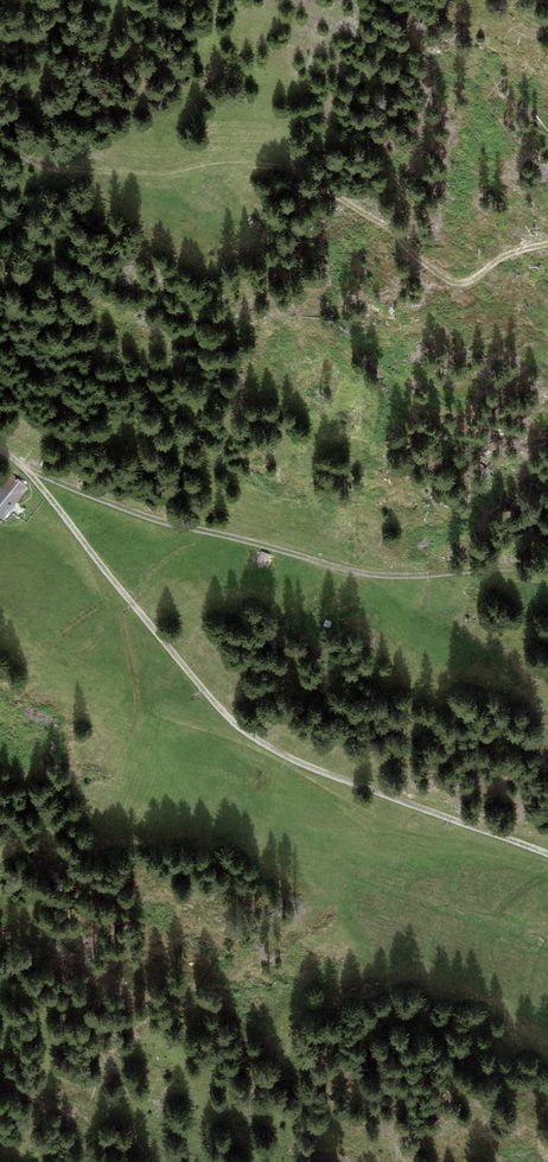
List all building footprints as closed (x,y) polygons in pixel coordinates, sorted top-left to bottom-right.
[(11,475),(0,488),(0,519),(2,521),(29,490),(11,475)]
